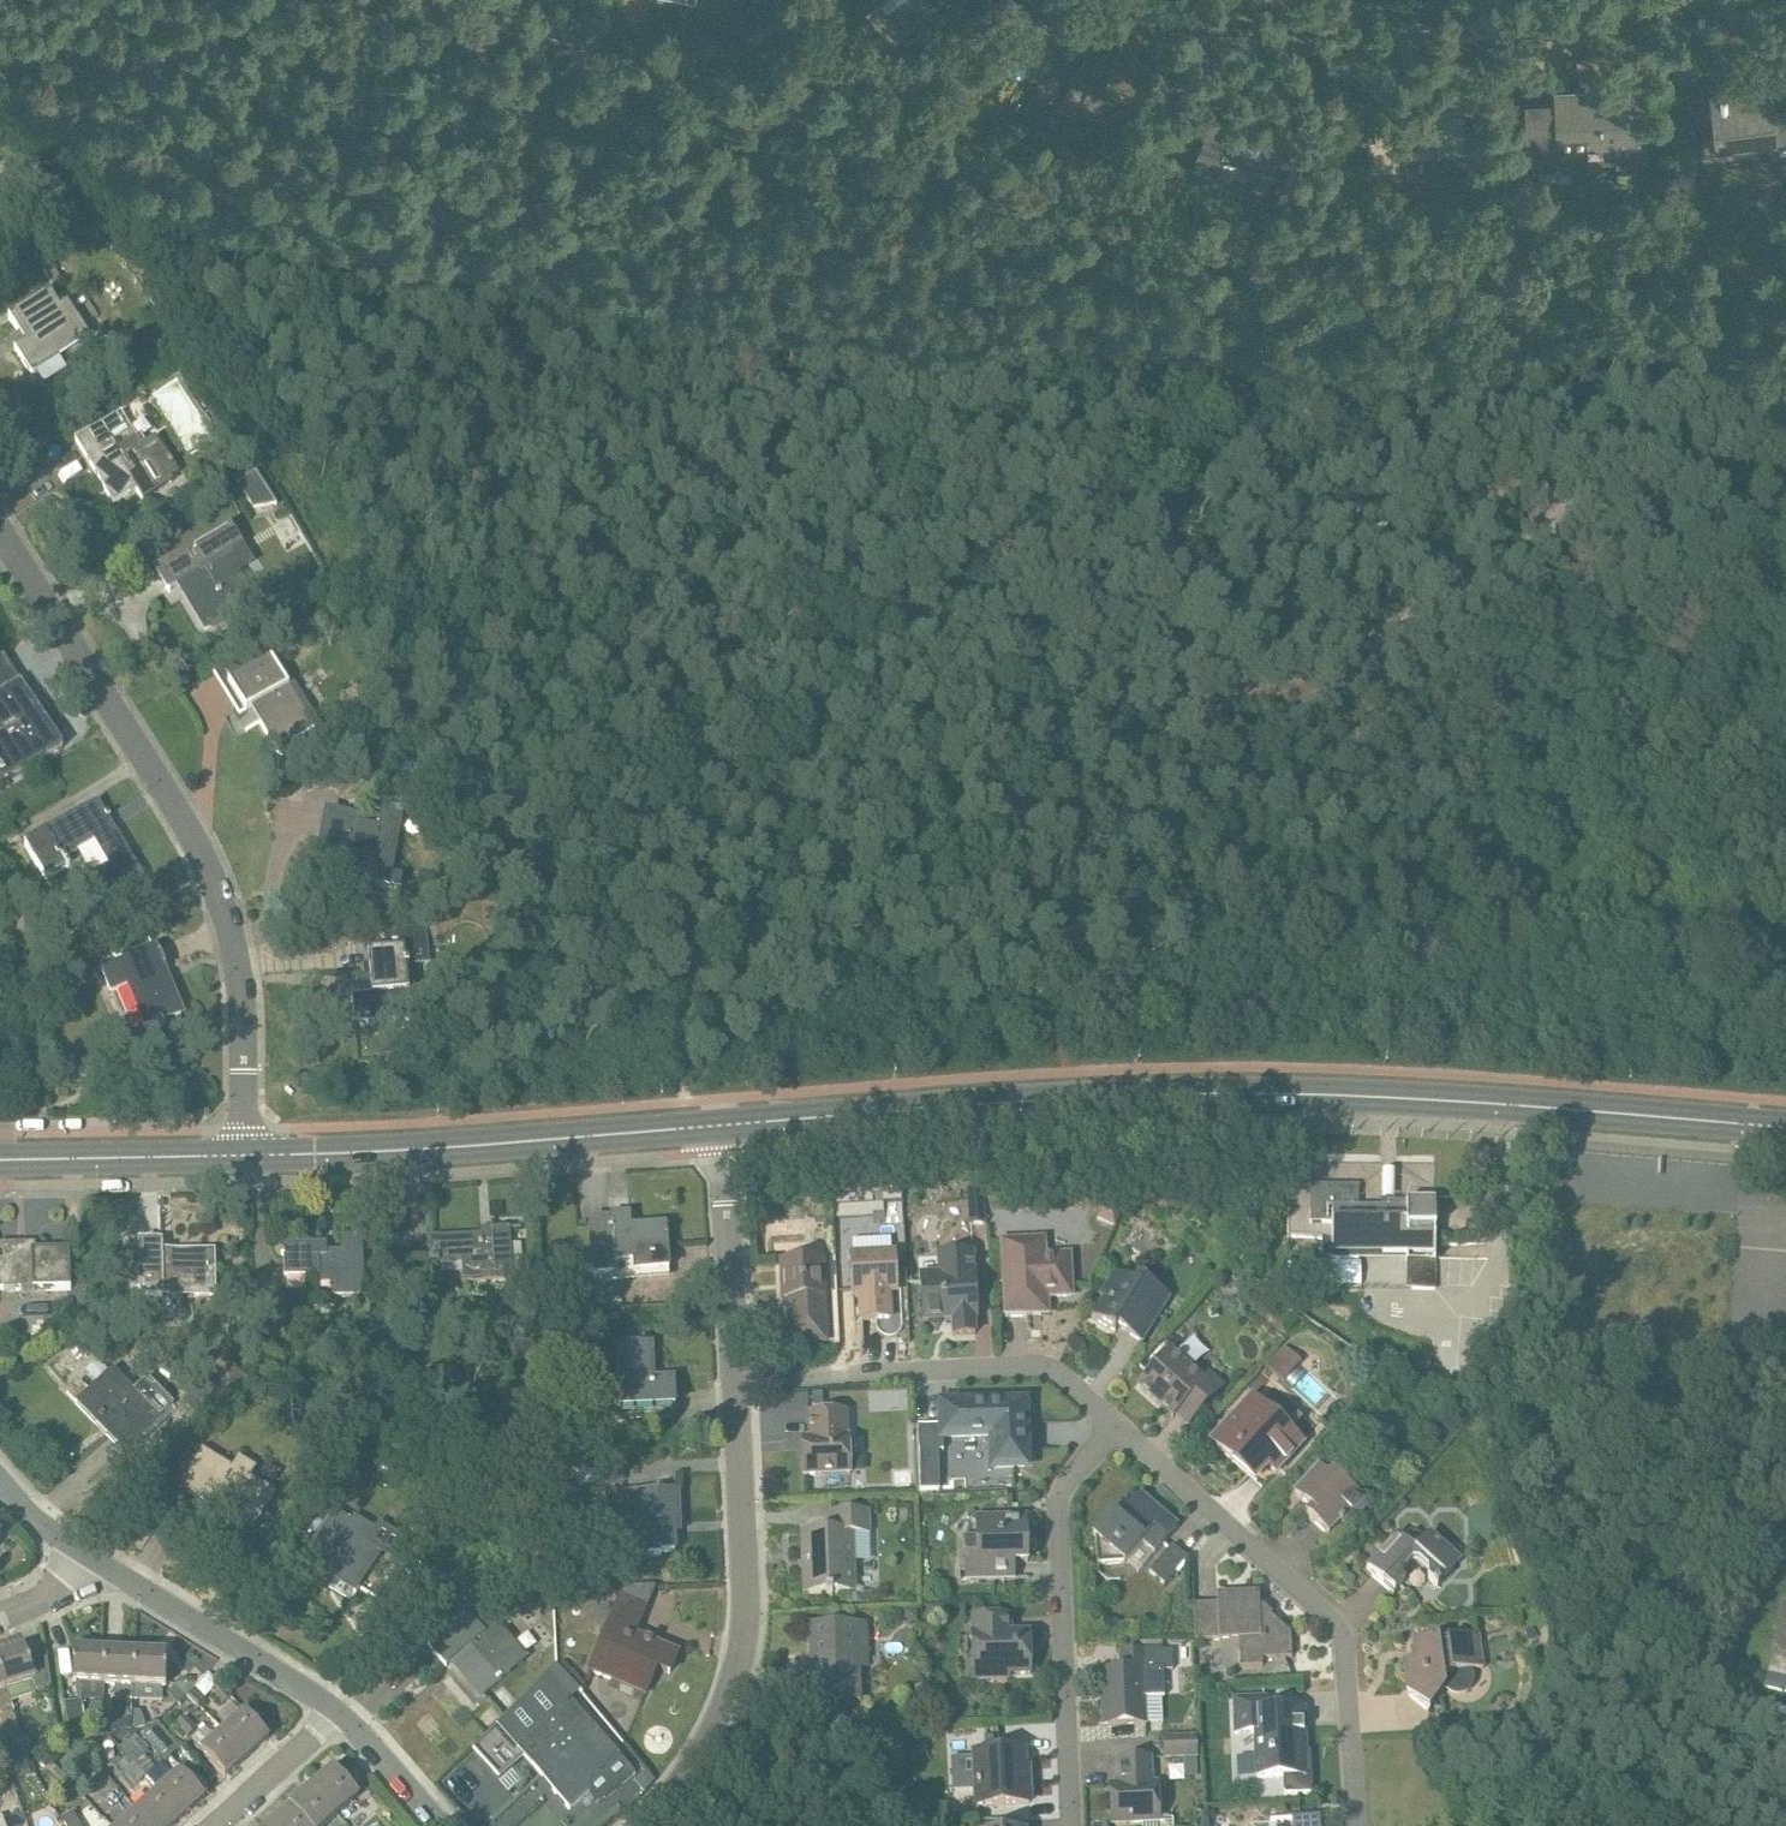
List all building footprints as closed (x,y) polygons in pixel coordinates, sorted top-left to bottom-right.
[(882,9),(898,28),(930,0),(892,0),(882,9)] [(683,28),(668,21),(663,32),(678,39),(683,28)] [(1767,81),(1754,82),(1754,90),(1711,94),(1716,148),(1769,143),(1771,163),(1785,162),(1785,108),(1770,109),(1767,81)] [(1599,91),(1525,94),(1527,153),(1560,152),(1560,136),(1584,135),(1584,151),(1615,150),(1615,168),(1650,167),(1648,114),(1627,115),(1626,98),(1599,99),(1599,91)] [(1261,190),(1279,135),(1211,113),(1193,168),(1261,190)] [(1131,191),(1142,194),(1146,179),(1136,176),(1131,191)] [(51,262),(43,268),(54,284),(62,279),(51,262)] [(60,306),(50,290),(9,317),(24,341),(11,349),(12,350),(14,348),(31,374),(41,368),(51,384),(70,372),(60,356),(90,338),(67,301),(60,306)] [(137,436),(123,412),(75,442),(113,503),(128,494),(130,496),(137,491),(142,500),(174,481),(171,477),(179,473),(155,435),(144,441),(141,434),(137,436)] [(254,509),(278,504),(257,474),(239,485),(254,509)] [(255,562),(230,523),(210,534),(156,570),(170,592),(180,585),(208,630),(257,600),(239,572),(255,562)] [(320,729),(276,655),(229,684),(247,713),(254,708),(280,750),(320,729)] [(63,747),(21,678),(0,691),(0,783),(1,785),(63,747)] [(111,820),(98,800),(25,845),(49,884),(69,872),(61,858),(64,856),(67,860),(93,844),(106,867),(91,875),(104,898),(145,874),(138,863),(138,864),(113,824),(115,822),(113,819),(111,820)] [(392,874),(402,817),(381,814),(378,826),(365,824),(331,818),(325,854),(372,862),(368,885),(400,891),(403,876),(392,874)] [(354,1023),(411,1018),(406,966),(430,963),(426,918),(383,922),(385,947),(368,949),(372,993),(351,995),(354,1023)] [(165,972),(154,948),(121,962),(119,956),(113,959),(114,963),(99,969),(111,998),(130,990),(146,1029),(156,1025),(159,1031),(165,1028),(162,1022),(181,1014),(163,973),(165,972)] [(1436,1260),(1436,1161),(1288,1161),(1289,1236),(1323,1236),(1323,1249),(1407,1249),(1407,1260),(1436,1260)] [(969,1224),(986,1223),(984,1185),(967,1186),(969,1224)] [(1120,1206),(1104,1200),(1097,1217),(1114,1223),(1120,1206)] [(630,1227),(629,1219),(589,1222),(592,1275),(617,1273),(616,1260),(667,1256),(666,1236),(667,1236),(667,1232),(665,1232),(665,1225),(630,1227)] [(512,1279),(508,1228),(492,1229),(492,1236),(434,1239),(435,1264),(462,1263),(463,1281),(512,1279)] [(361,1298),(360,1237),(343,1237),(344,1257),(327,1257),(327,1242),(283,1243),(283,1280),(316,1279),(316,1286),(332,1285),(332,1299),(361,1298)] [(1044,1256),(1043,1240),(1002,1242),(1006,1316),(1047,1314),(1046,1297),(1072,1296),(1070,1255),(1044,1256)] [(141,1298),(214,1298),(214,1252),(161,1252),(161,1243),(141,1243),(141,1298)] [(35,1245),(0,1245),(0,1289),(71,1288),(71,1248),(35,1248),(35,1245)] [(891,1318),(890,1288),(897,1288),(895,1252),(852,1255),(854,1293),(861,1292),(862,1320),(891,1318)] [(975,1334),(975,1319),(973,1316),(973,1253),(938,1255),(939,1274),(921,1275),(923,1322),(928,1322),(928,1323),(930,1326),(933,1328),(937,1328),(940,1326),(941,1323),(941,1321),(953,1320),(953,1336),(975,1334)] [(826,1342),(822,1260),(781,1262),(783,1299),(789,1298),(792,1343),(826,1342)] [(1170,1297),(1139,1278),(1131,1291),(1112,1279),(1100,1298),(1104,1301),(1093,1319),(1115,1332),(1121,1323),(1129,1329),(1127,1334),(1141,1343),(1170,1297)] [(29,1355),(29,1338),(13,1338),(13,1356),(29,1355)] [(1194,1366),(1211,1356),(1201,1339),(1185,1349),(1194,1366)] [(653,1380),(652,1344),(616,1346),(617,1379),(615,1379),(616,1411),(673,1409),(672,1380),(653,1380)] [(1284,1345),(1279,1350),(1296,1366),(1301,1361),(1284,1345)] [(1204,1382),(1171,1352),(1139,1387),(1174,1418),(1177,1415),(1188,1425),(1224,1387),(1211,1375),(1204,1382)] [(230,1355),(212,1366),(225,1388),(244,1377),(230,1355)] [(135,1388),(114,1365),(91,1388),(80,1378),(65,1393),(124,1452),(175,1404),(149,1375),(135,1388)] [(813,1406),(825,1405),(824,1392),(812,1393),(813,1406)] [(1277,1472),(1303,1444),(1253,1399),(1213,1443),(1233,1461),(1239,1454),(1256,1469),(1263,1460),(1277,1472)] [(1026,1467),(1025,1404),(942,1405),(943,1437),(993,1436),(993,1467),(1026,1467)] [(847,1436),(845,1411),(808,1413),(809,1438),(801,1438),(803,1475),(849,1473),(848,1436),(847,1436)] [(1299,1429),(1293,1435),(1303,1444),(1308,1438),(1299,1429)] [(258,1467),(238,1455),(232,1466),(202,1448),(196,1458),(190,1468),(181,1485),(255,1529),(277,1492),(252,1477),(258,1467)] [(190,1468),(196,1458),(183,1450),(177,1460),(190,1468)] [(578,1486),(596,1482),(591,1467),(575,1472),(578,1486)] [(1330,1478),(1319,1469),(1296,1494),(1303,1500),(1313,1509),(1308,1515),(1329,1534),(1341,1521),(1347,1527),(1368,1504),(1334,1474),(1330,1478)] [(674,1552),(672,1521),(680,1521),(678,1489),(617,1492),(619,1527),(638,1526),(639,1557),(661,1556),(661,1553),(674,1552)] [(1178,1526),(1140,1493),(1118,1518),(1112,1513),(1093,1535),(1096,1537),(1098,1564),(1125,1562),(1143,1541),(1156,1552),(1178,1526)] [(352,1521),(336,1511),(305,1561),(357,1593),(382,1553),(366,1544),(375,1530),(354,1517),(352,1521)] [(832,1595),(832,1592),(849,1591),(847,1533),(869,1532),(868,1511),(831,1512),(832,1532),(806,1533),(808,1593),(826,1592),(826,1595),(832,1595)] [(966,1579),(1014,1578),(1014,1562),(1028,1562),(1027,1515),(976,1516),(976,1535),(965,1535),(966,1579)] [(1424,1540),(1414,1531),(1405,1541),(1399,1535),(1368,1569),(1395,1593),(1406,1580),(1403,1577),(1403,1571),(1413,1560),(1419,1561),(1429,1569),(1429,1578),(1435,1584),(1434,1585),(1438,1588),(1442,1584),(1439,1582),(1444,1577),(1445,1578),(1461,1561),(1430,1533),(1424,1540)] [(1164,1584),(1187,1558),(1173,1545),(1150,1571),(1164,1584)] [(439,1586),(426,1596),(433,1606),(446,1595),(439,1586)] [(1292,1657),(1291,1634),(1260,1605),(1260,1591),(1217,1593),(1218,1603),(1194,1604),(1195,1640),(1239,1638),(1240,1667),(1263,1666),(1263,1658),(1292,1657)] [(669,1673),(678,1653),(635,1635),(648,1605),(620,1593),(588,1668),(647,1693),(657,1668),(669,1673)] [(1780,1603),(1766,1675),(1785,1679),(1785,1604),(1780,1603)] [(905,1618),(909,1622),(918,1622),(917,1609),(905,1610),(905,1618)] [(528,1656),(492,1611),(475,1624),(467,1613),(429,1643),(446,1667),(454,1661),(482,1694),(528,1656)] [(1178,1634),(1192,1633),(1191,1612),(1177,1613),(1178,1634)] [(1011,1633),(1010,1617),(973,1617),(973,1634),(972,1634),(973,1679),(1008,1678),(1008,1674),(1031,1674),(1030,1633),(1011,1633)] [(1530,1645),(1542,1639),(1532,1623),(1521,1629),(1530,1645)] [(807,1702),(860,1700),(858,1624),(810,1626),(812,1670),(806,1670),(807,1702)] [(1484,1667),(1479,1634),(1448,1638),(1448,1640),(1440,1641),(1439,1638),(1413,1642),(1416,1659),(1404,1660),(1408,1693),(1430,1709),(1446,1687),(1444,1674),(1454,1673),(1454,1671),(1484,1667)] [(10,1702),(52,1688),(47,1659),(31,1664),(26,1648),(0,1657),(0,1672),(10,1702)] [(104,1684),(106,1651),(75,1650),(73,1682),(104,1684)] [(1146,1698),(1164,1697),(1163,1670),(1173,1670),(1172,1650),(1119,1652),(1120,1670),(1101,1671),(1101,1689),(1106,1689),(1107,1725),(1147,1723),(1146,1698)] [(134,1699),(135,1685),(136,1652),(106,1651),(104,1684),(116,1684),(115,1698),(134,1699)] [(136,1652),(135,1685),(165,1687),(167,1654),(136,1652)] [(10,1702),(0,1672),(0,1706),(10,1702)] [(1451,1675),(1452,1694),(1479,1692),(1478,1673),(1451,1675)] [(592,1788),(626,1759),(549,1675),(476,1745),(503,1774),(523,1755),(544,1778),(549,1774),(568,1794),(562,1800),(578,1817),(601,1797),(592,1788)] [(182,1677),(175,1684),(176,1685),(186,1695),(194,1687),(198,1684),(191,1677),(182,1677)] [(223,1706),(232,1697),(221,1686),(212,1694),(223,1706)] [(194,1687),(186,1695),(198,1707),(206,1699),(194,1687)] [(1237,1757),(1238,1777),(1285,1776),(1286,1794),(1313,1793),(1311,1751),(1304,1752),(1302,1709),(1267,1710),(1266,1698),(1235,1699),(1236,1733),(1255,1732),(1256,1757),(1237,1757)] [(82,1700),(65,1702),(69,1734),(85,1732),(82,1700)] [(224,1732),(248,1758),(269,1738),(246,1712),(224,1732)] [(188,1737),(198,1729),(186,1716),(176,1724),(188,1737)] [(158,1723),(143,1736),(166,1762),(181,1749),(158,1723)] [(226,1778),(248,1758),(224,1732),(201,1752),(226,1778)] [(1162,1738),(1162,1757),(1196,1757),(1196,1738),(1162,1738)] [(1024,1769),(1024,1752),(1000,1753),(1000,1756),(975,1757),(977,1806),(1030,1803),(1028,1769),(1024,1769)] [(134,1764),(146,1777),(155,1768),(143,1756),(134,1764)] [(13,1782),(33,1776),(27,1758),(7,1764),(13,1782)] [(1152,1783),(1150,1758),(1119,1759),(1120,1785),(1110,1785),(1112,1823),(1160,1820),(1159,1783),(1152,1783)] [(138,1784),(146,1777),(134,1764),(126,1772),(138,1784)] [(313,1788),(337,1815),(358,1796),(335,1768),(313,1788)] [(159,1790),(183,1817),(205,1796),(181,1770),(159,1790)] [(636,1781),(646,1792),(651,1786),(655,1781),(647,1772),(636,1781)] [(337,1815),(313,1788),(291,1808),(307,1825),(325,1825),(337,1815)] [(183,1817),(159,1790),(137,1810),(151,1825),(174,1825),(183,1817)] [(291,1808),(271,1825),(307,1825),(291,1808)] [(74,1810),(61,1816),(67,1825),(83,1825),(74,1810)] [(137,1810),(119,1825),(151,1825),(137,1810)] [(1321,1816),(1292,1817),(1293,1825),(1322,1825),(1321,1816)]
